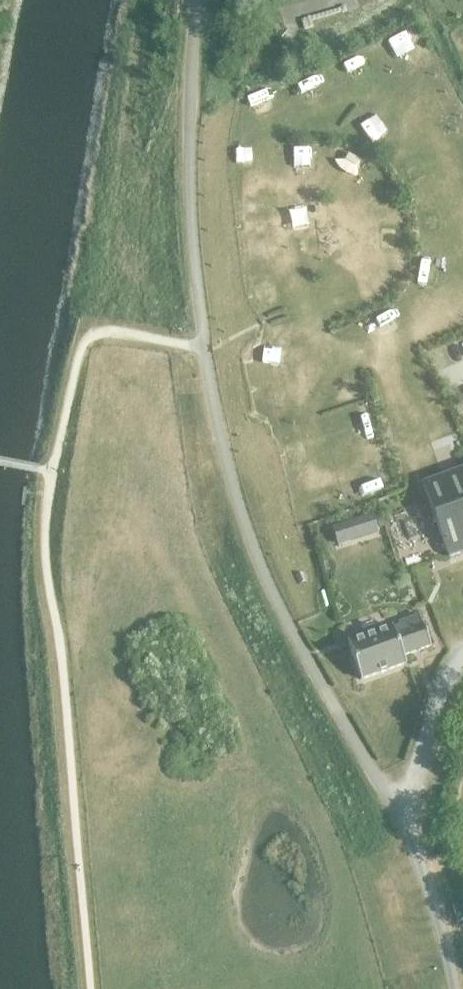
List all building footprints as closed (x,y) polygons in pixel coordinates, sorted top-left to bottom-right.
[(372,51),(380,68),(400,59),(392,42),(372,51)] [(258,114),(275,106),(266,85),(249,93),(258,114)] [(232,161),(262,161),(262,140),(232,140),(232,161)] [(302,177),(318,178),(320,147),(304,146),(302,177)] [(352,174),(358,157),(338,150),(332,166),(352,174)] [(247,243),(246,254),(270,255),(270,244),(247,243)] [(441,256),(419,255),(417,277),(440,278),(441,256)] [(264,373),(291,358),(280,339),(254,354),(264,373)] [(423,485),(449,558),(462,553),(462,471),(423,485)] [(371,513),(332,525),(338,542),(376,530),(371,513)] [(391,627),(347,644),(362,682),(405,666),(402,658),(429,648),(417,616),(397,623),(399,626),(391,629),(391,627)]
